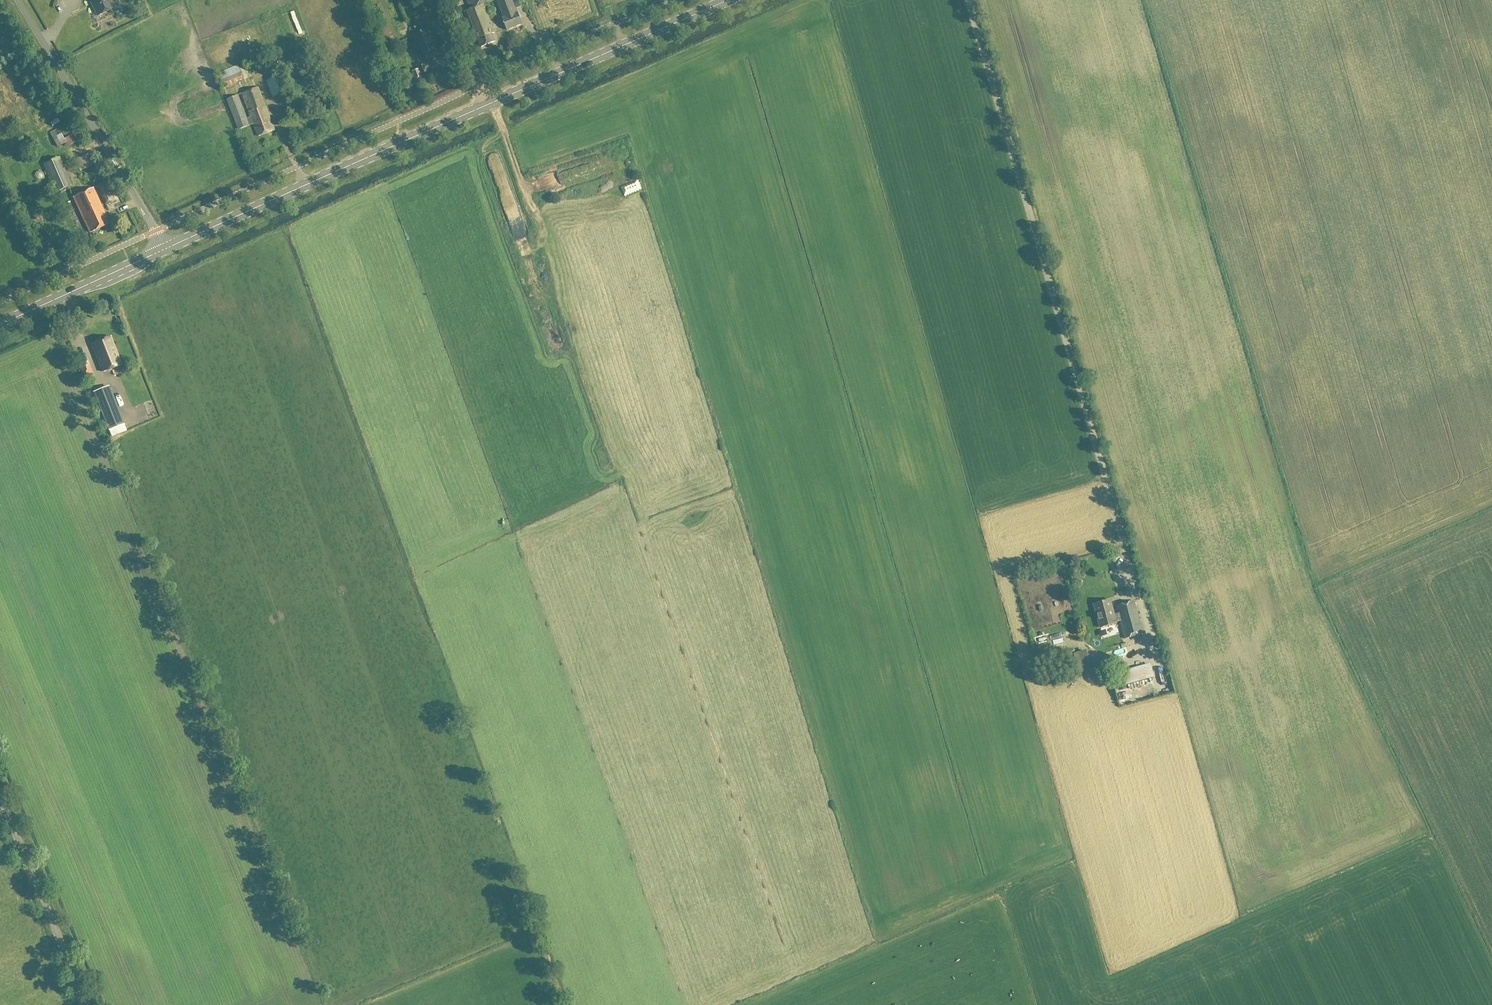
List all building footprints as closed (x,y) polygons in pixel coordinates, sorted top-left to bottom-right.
[(113,10),(109,0),(89,0),(97,18),(113,10)] [(484,6),(494,2),(493,0),(467,0),(471,11),(484,6)] [(518,0),(501,0),(497,1),(503,18),(502,19),(506,31),(522,25),(518,13),(516,14),(514,9),(520,7),(518,0)] [(484,6),(471,11),(464,13),(475,41),(477,40),(480,48),(494,42),(491,35),(494,34),(484,6)] [(428,30),(413,35),(420,52),(415,54),(418,63),(422,62),(423,63),(421,64),(425,75),(446,68),(441,56),(439,57),(428,30)] [(319,85),(310,64),(266,81),(272,98),(289,92),(291,96),(319,85)] [(419,70),(413,73),(416,80),(422,78),(419,70)] [(224,71),(217,74),(222,89),(230,86),(224,71)] [(226,99),(237,129),(252,123),(257,137),(273,131),(258,88),(242,94),(250,117),(246,119),(238,95),(226,99)] [(289,112),(292,120),(302,116),(299,109),(289,112)] [(64,144),(66,148),(78,142),(68,123),(50,133),(56,148),(64,144)] [(71,187),(59,159),(43,165),(55,194),(71,187)] [(104,206),(113,202),(105,185),(96,189),(104,206)] [(73,197),(90,233),(109,224),(92,189),(73,197)] [(110,337),(92,345),(103,373),(121,365),(110,337)] [(92,374),(86,359),(78,362),(83,377),(92,374)] [(109,388),(94,394),(109,431),(124,425),(109,388)] [(133,410),(137,404),(130,400),(126,406),(133,410)] [(150,417),(155,415),(151,406),(146,408),(150,417)] [(1110,600),(1094,604),(1100,628),(1116,624),(1116,622),(1119,621),(1124,639),(1144,634),(1135,602),(1116,607),(1117,613),(1114,614),(1110,600)] [(1074,620),(1068,621),(1071,630),(1076,628),(1074,620)] [(1089,670),(1083,651),(1074,654),(1080,673),(1089,670)] [(1120,687),(1154,677),(1150,665),(1116,674),(1120,687)]
